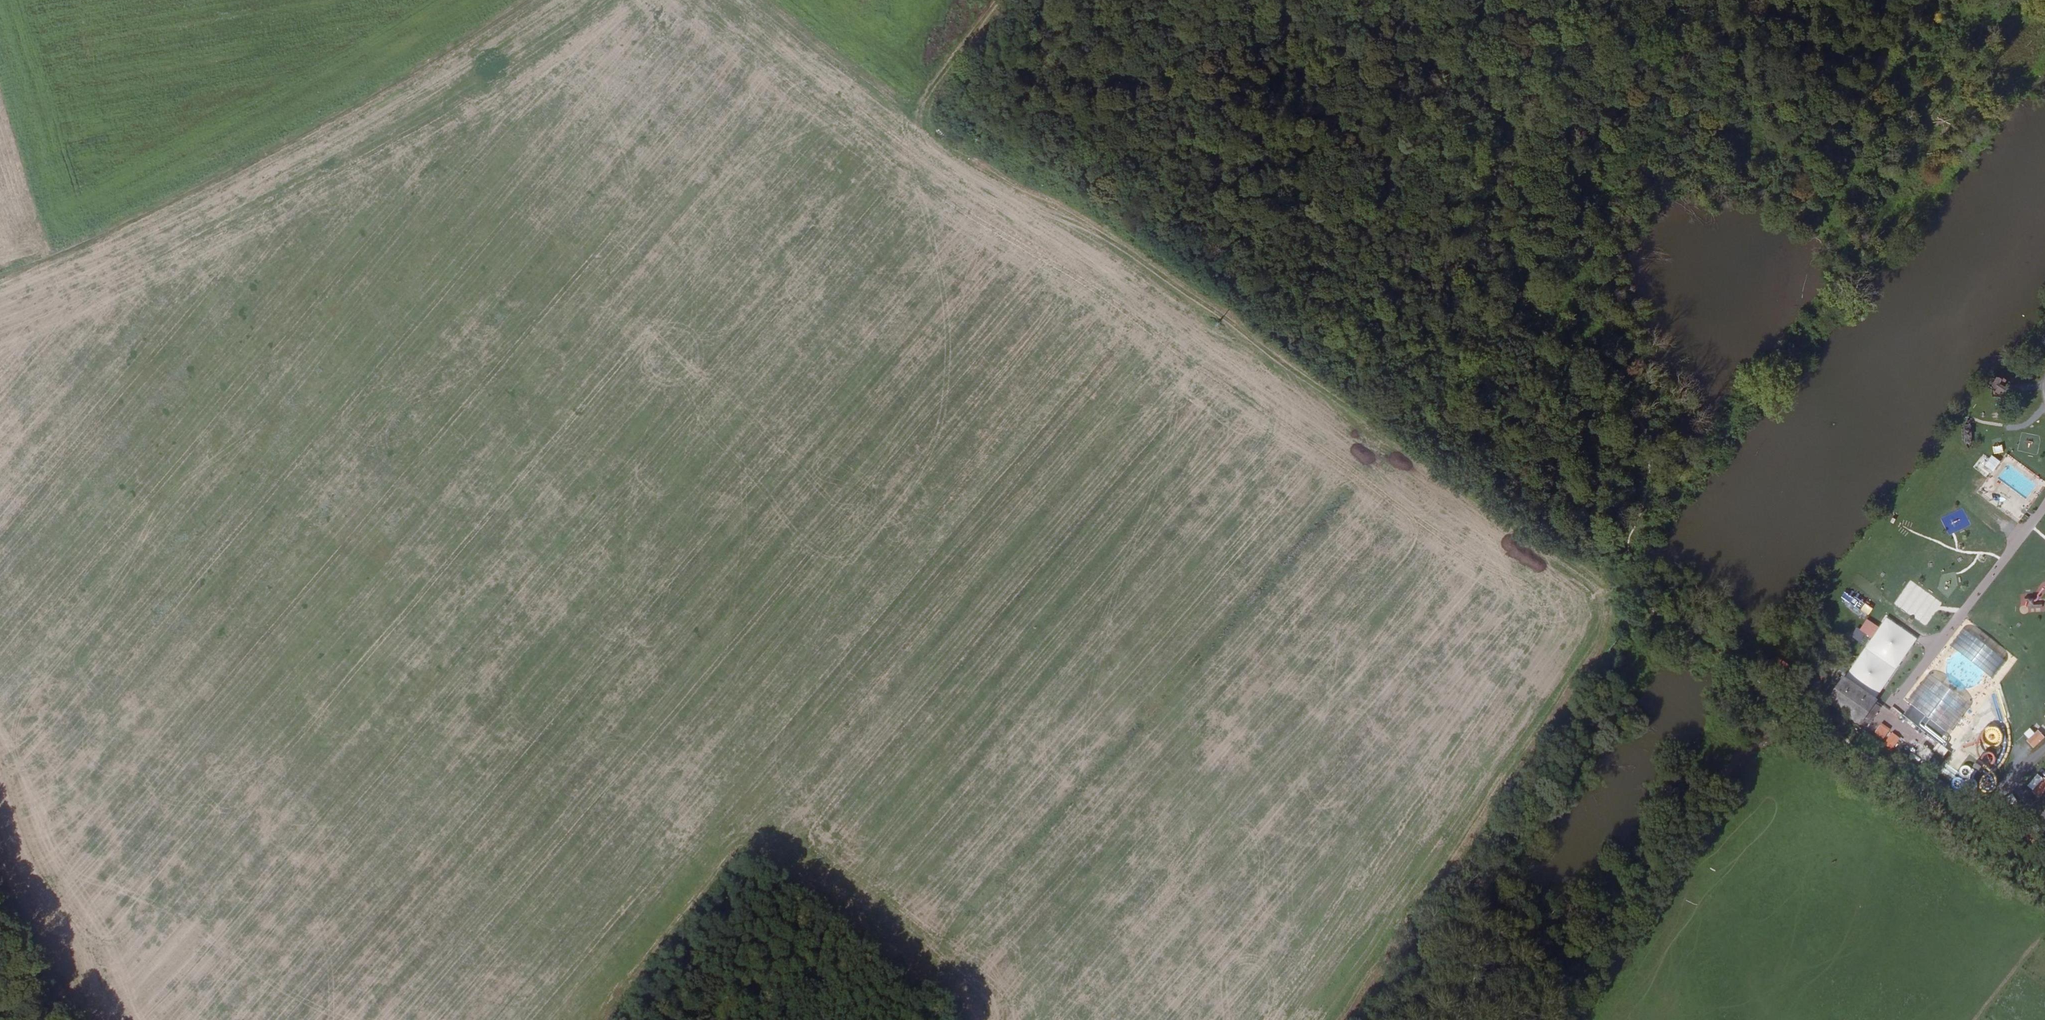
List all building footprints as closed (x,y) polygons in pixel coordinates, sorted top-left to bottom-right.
[(1997,377),(1997,391),(2009,391),(2009,377),(1997,377)] [(1985,466),(1994,472),(2001,461),(1992,455),(1985,466)] [(1925,627),(1942,603),(1910,580),(1893,603),(1925,627)] [(2043,606),(2033,606),(2032,597),(2021,598),(2021,612),(2044,611),(2043,606)] [(1849,615),(1841,626),(1848,631),(1856,620),(1849,615)] [(1885,677),(1867,666),(1860,677),(1878,689),(1885,677)] [(1860,677),(1846,668),(1831,691),(1861,713),(1878,689),(1860,677)] [(1923,686),(1901,714),(1939,744),(1961,715),(1923,686)] [(2027,727),(2032,733),(2037,728),(2032,723),(2027,727)] [(2034,743),(2044,733),(2044,730),(2040,725),(2037,728),(2032,733),(2028,736),(2034,743)] [(1987,729),(1985,739),(2000,742),(2002,732),(1987,729)] [(1926,764),(1933,753),(1923,746),(1916,757),(1926,764)] [(2041,791),(2044,787),(2044,774),(2039,780),(2034,785),(2041,791)] [(2029,780),(2034,785),(2039,780),(2034,775),(2029,780)]
